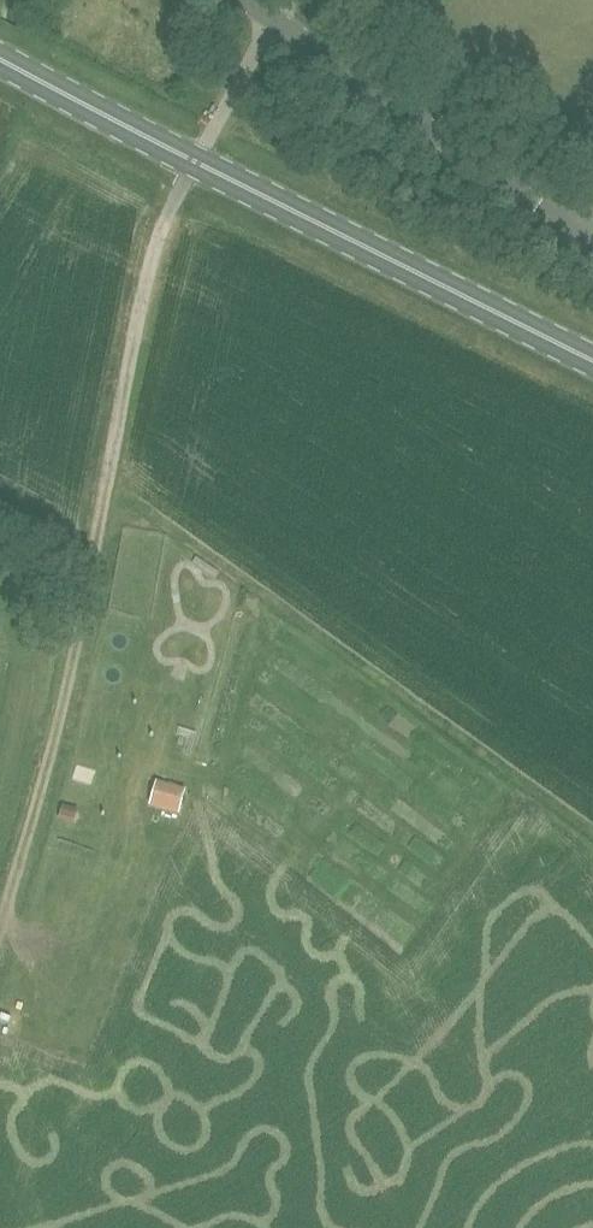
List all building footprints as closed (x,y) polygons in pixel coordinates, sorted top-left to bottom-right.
[(157,782),(150,805),(180,814),(186,791),(157,782)]
